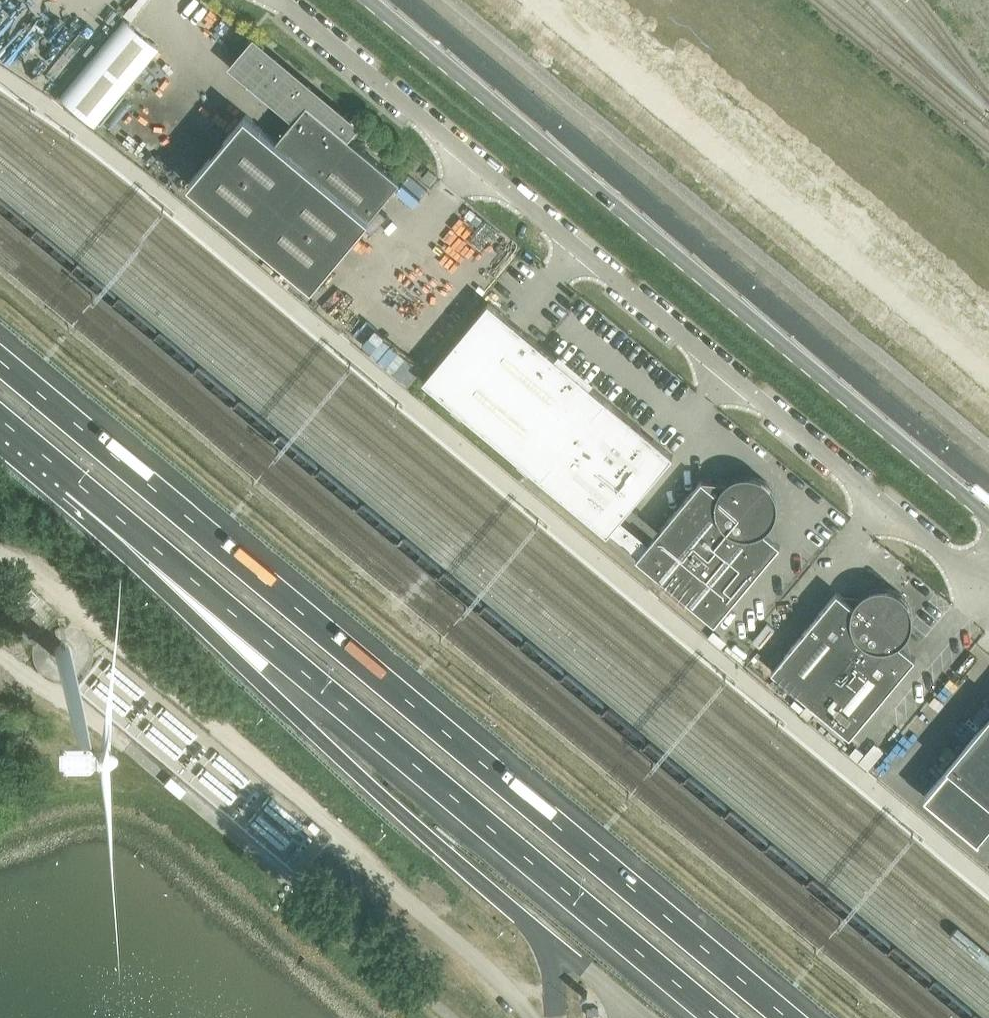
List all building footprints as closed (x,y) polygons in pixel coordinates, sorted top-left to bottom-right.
[(124,21),(60,98),(95,126),(158,49),(124,21)] [(354,125),(253,41),(234,64),(296,116),(302,110),(340,141),(346,134),(354,125)] [(302,110),(296,116),(277,139),(246,113),(189,182),(313,285),(401,180),(346,134),(340,141),(302,110)] [(429,169),(423,177),(431,183),(437,175),(429,169)] [(416,181),(404,198),(417,207),(423,198),(422,197),(428,189),(416,181)] [(444,225),(460,240),(482,218),(466,203),(444,225)] [(673,454),(590,385),(594,380),(560,352),(556,356),(542,345),(489,301),(423,379),(608,533),(609,531),(620,518),(621,517),(673,454)] [(649,542),(638,555),(636,557),(715,623),(780,544),(771,536),(768,527),(772,523),(774,519),(777,514),(778,509),(778,504),(777,498),(776,493),(774,489),(771,484),(767,481),(762,478),(758,475),(753,474),(747,473),(742,474),(737,475),(732,477),(728,480),(724,484),(721,487),(711,486),(702,478),(649,542)] [(649,542),(620,518),(609,531),(638,555),(649,542)] [(850,735),(916,657),(906,649),(904,640),(907,636),(910,632),(912,627),(913,622),(913,616),(913,611),(911,606),(909,601),(906,597),(902,593),(898,590),(893,588),(888,587),(883,586),(877,586),(872,588),(867,590),(863,593),(859,596),(856,600),(847,599),(837,591),(772,670),(850,735)] [(24,610),(16,601),(7,610),(16,618),(24,610)] [(30,632),(44,618),(35,610),(21,624),(30,632)] [(145,689),(111,661),(103,670),(137,698),(145,689)] [(131,704),(98,676),(90,685),(124,713),(131,704)] [(148,698),(139,709),(143,713),(153,702),(148,698)] [(197,733),(164,705),(156,714),(189,742),(197,733)] [(953,761),(984,788),(988,792),(988,718),(953,761)] [(184,749),(151,720),(143,730),(176,758),(184,749)] [(201,742),(191,753),(196,757),(206,746),(201,742)] [(252,778),(218,750),(210,759),(244,787),(252,778)] [(238,793),(205,765),(197,774),(231,803),(238,793)] [(255,787),(246,798),(250,802),(260,791),(255,787)] [(305,823),(271,795),(264,804),(297,832),(305,823)] [(291,838),(258,810),(250,819),(284,847),(291,838)] [(309,832),(299,843),(304,847),(313,836),(309,832)]
